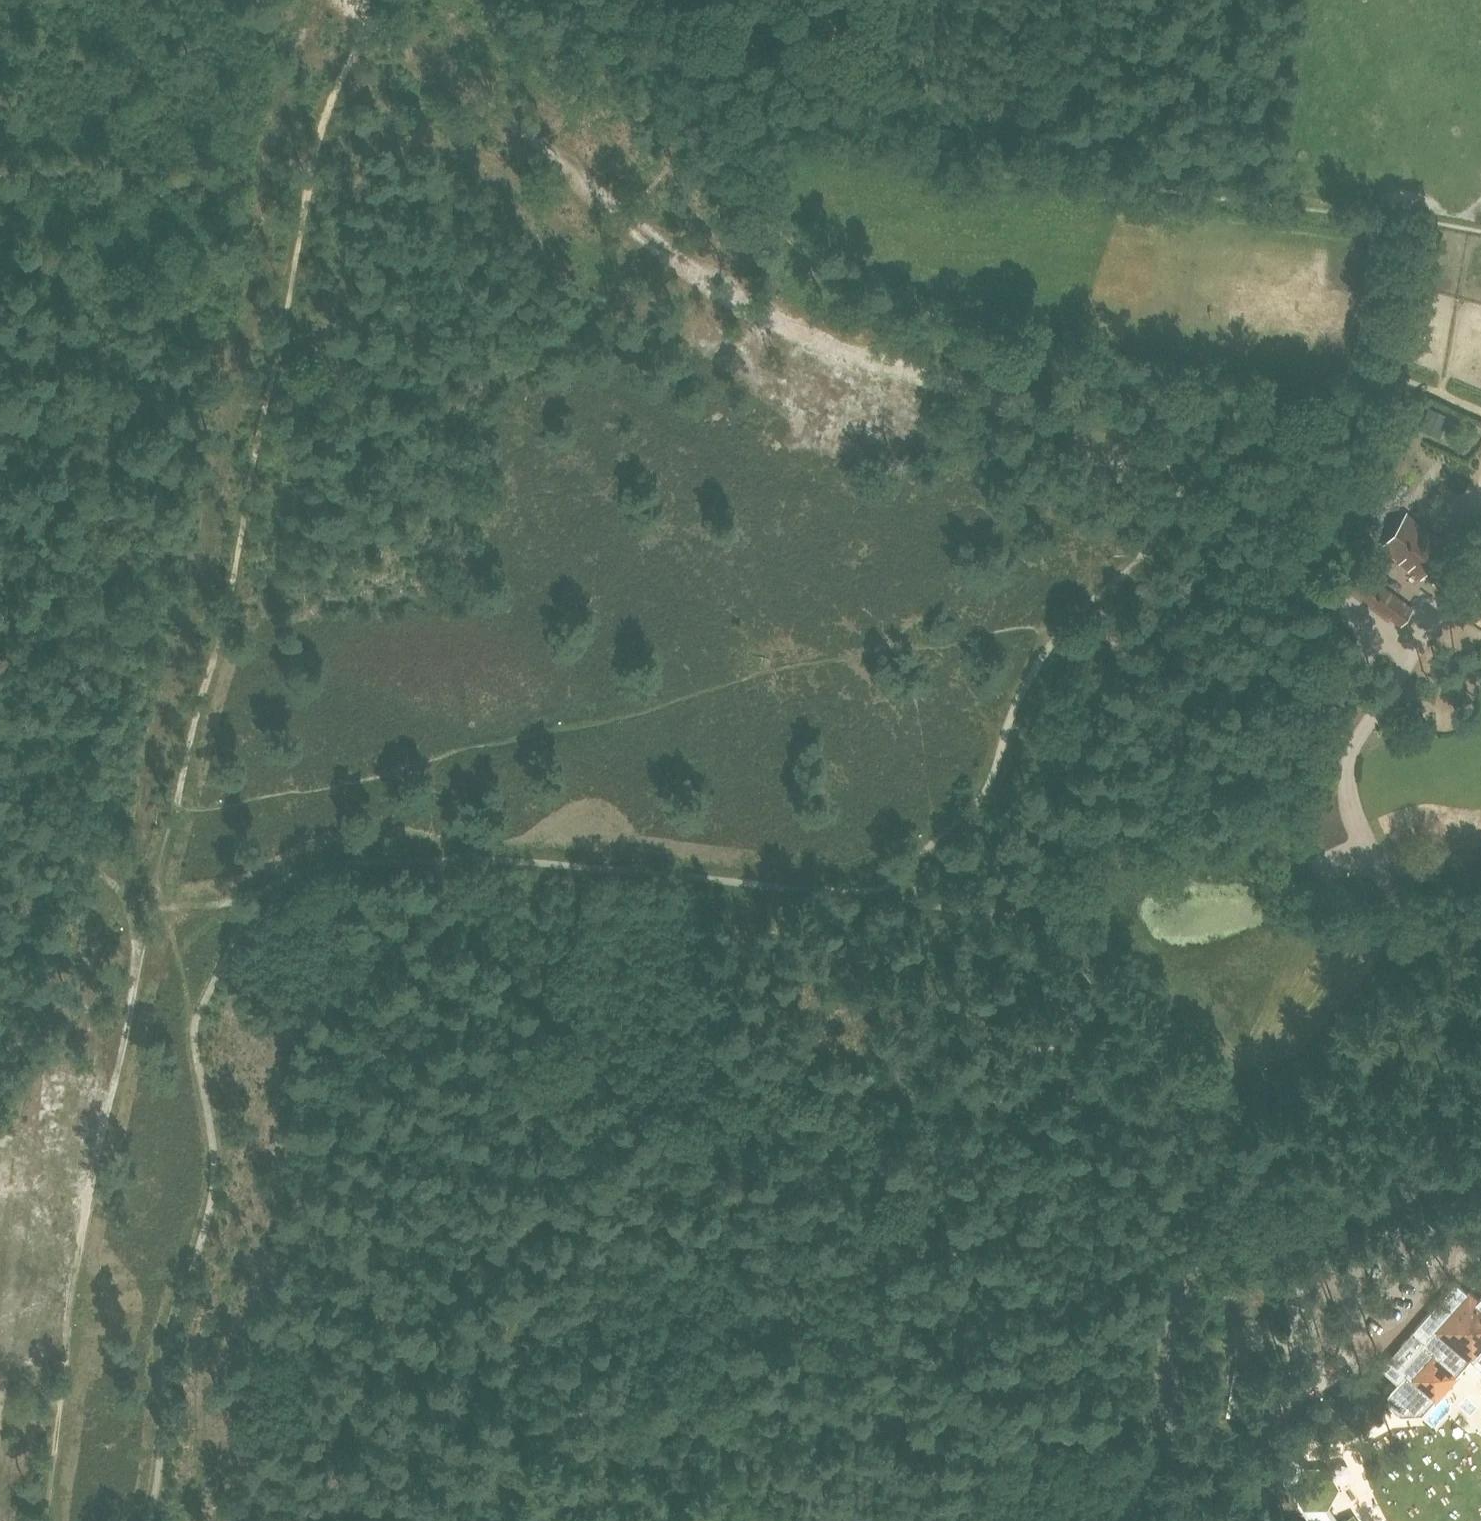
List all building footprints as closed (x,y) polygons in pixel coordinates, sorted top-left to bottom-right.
[(1442,430),(1448,416),(1429,407),(1422,421),(1442,430)] [(1422,574),(1446,544),(1408,513),(1384,544),(1422,574)] [(1413,606),(1363,569),(1351,586),(1401,622),(1413,606)] [(1478,1300),(1469,1292),(1458,1305),(1446,1294),(1407,1339),(1418,1350),(1403,1368),(1408,1373),(1391,1392),(1405,1404),(1419,1404),(1429,1391),(1437,1398),(1479,1349),(1480,1351),(1480,1297),(1478,1300)] [(1322,1472),(1306,1473),(1293,1453),(1287,1453),(1281,1457),(1280,1462),(1280,1466),(1284,1482),(1293,1496),(1295,1495),(1300,1503),(1306,1503),(1306,1504),(1323,1506),(1332,1490),(1334,1489),(1323,1471),(1322,1472)]
